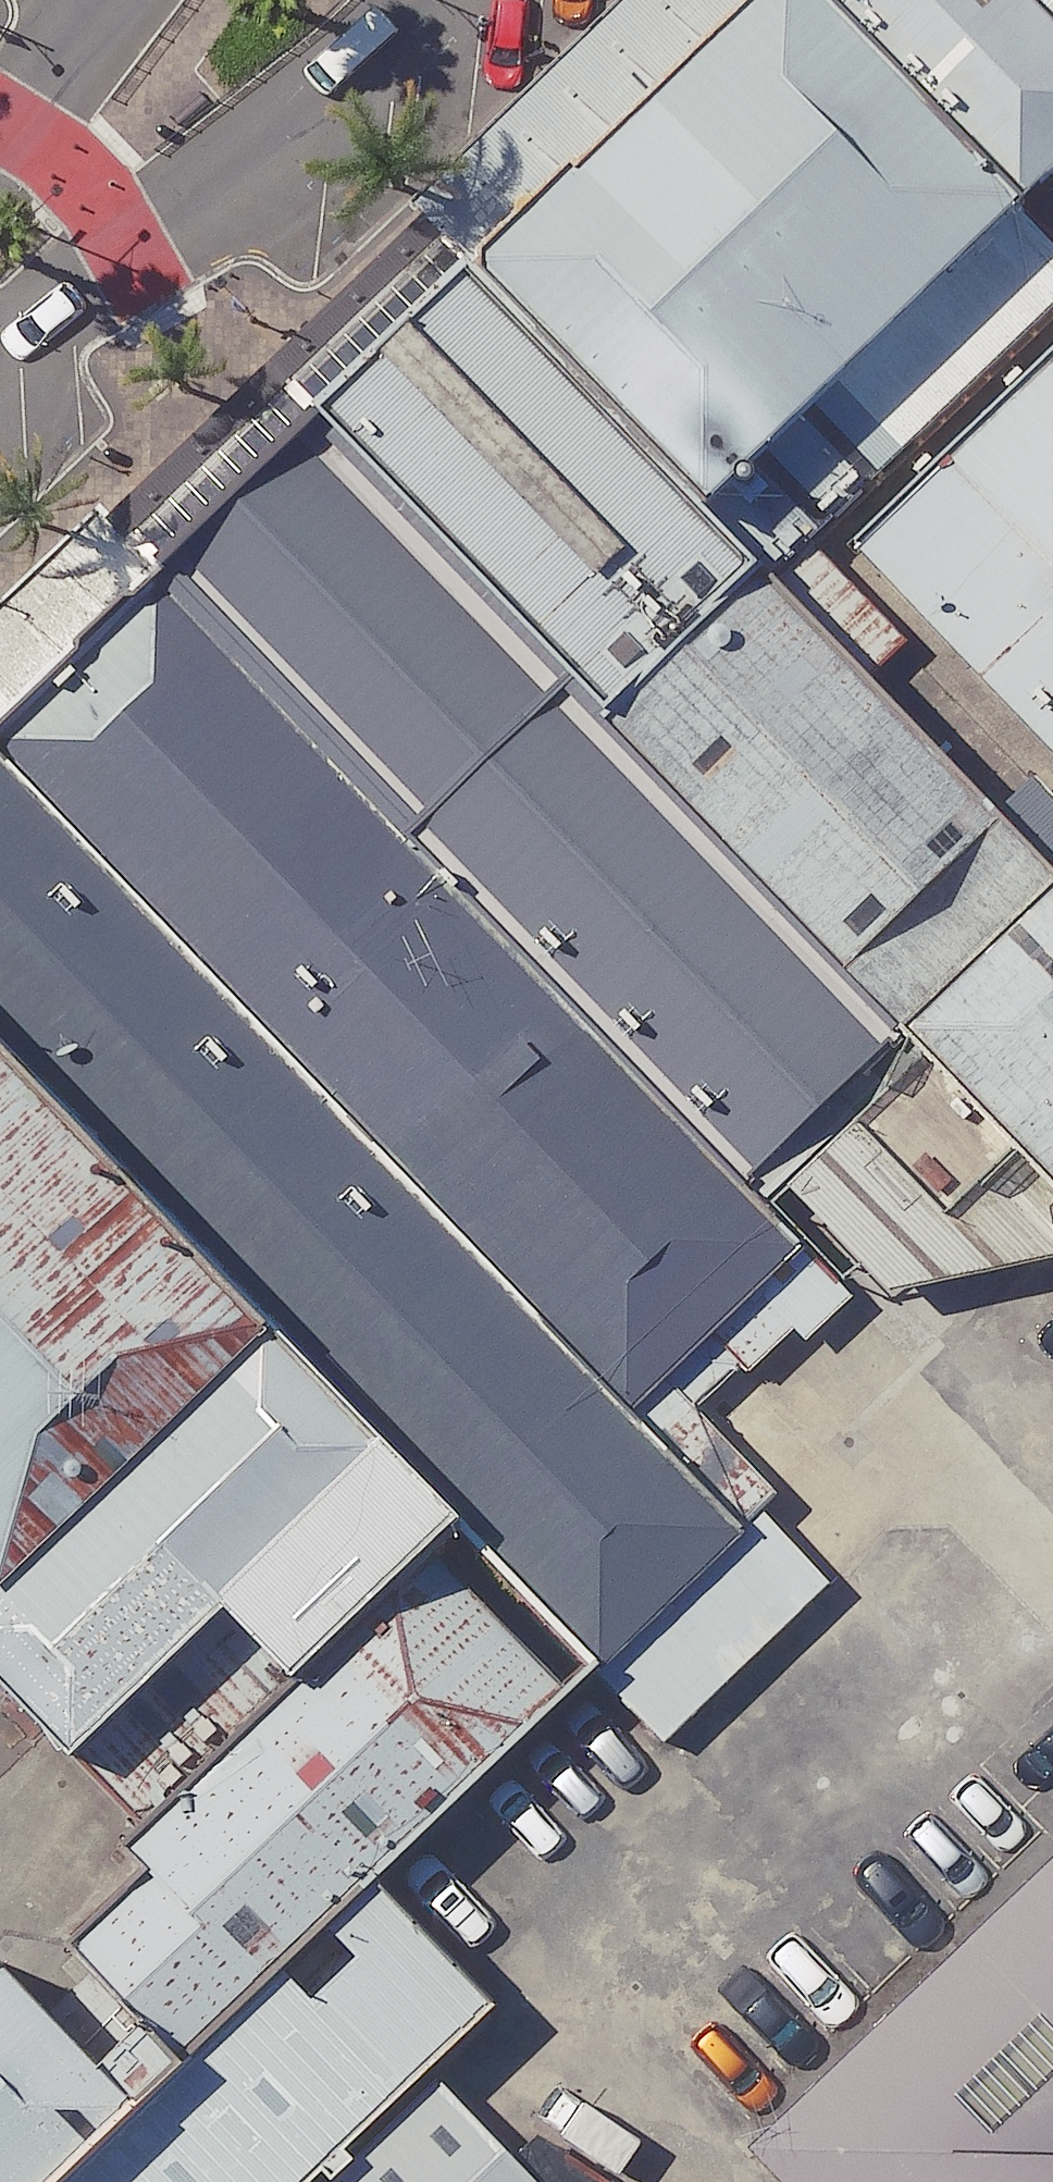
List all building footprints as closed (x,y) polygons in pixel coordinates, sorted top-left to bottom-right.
[(487,291),(774,598),(1052,338),(1052,254),(1037,236),(800,0),(798,0),(487,291)] [(1052,221),(1052,0),(800,0),(1037,236),(1052,221)] [(1037,236),(1052,254),(1052,221),(1037,236)] [(487,291),(325,442),(900,1056),(914,1071),(1052,940),(1052,880),(774,598),(487,291)] [(774,598),(1052,880),(1052,338),(774,598)] [(900,1056),(325,442),(155,601),(751,1208),(900,1056)] [(0,745),(0,774),(637,1425),(801,1267),(751,1208),(155,601),(0,745)] [(282,1369),(470,1553),(610,1690),(747,1550),(637,1425),(0,774),(0,1076),(282,1369)] [(914,1071),(1052,1225),(1052,940),(914,1071)] [(2,1637),(282,1369),(0,1076),(0,1635),(2,1637)] [(2,1637),(0,1639),(0,1701),(148,1861),(470,1553),(282,1369),(2,1637)] [(392,1905),(610,1690),(470,1553),(148,1861),(126,1882),(157,1899),(76,1986),(190,2103),(392,1905)] [(750,2160),(771,2181),(1052,2181),(1052,1884),(750,2160)] [(114,2181),(342,2181),(434,2095),(503,2025),(392,1905),(190,2103),(158,2140),(114,2181)] [(158,2140),(0,1967),(0,2181),(114,2181),(158,2140)] [(342,2181),(526,2181),(434,2095),(342,2181)]
